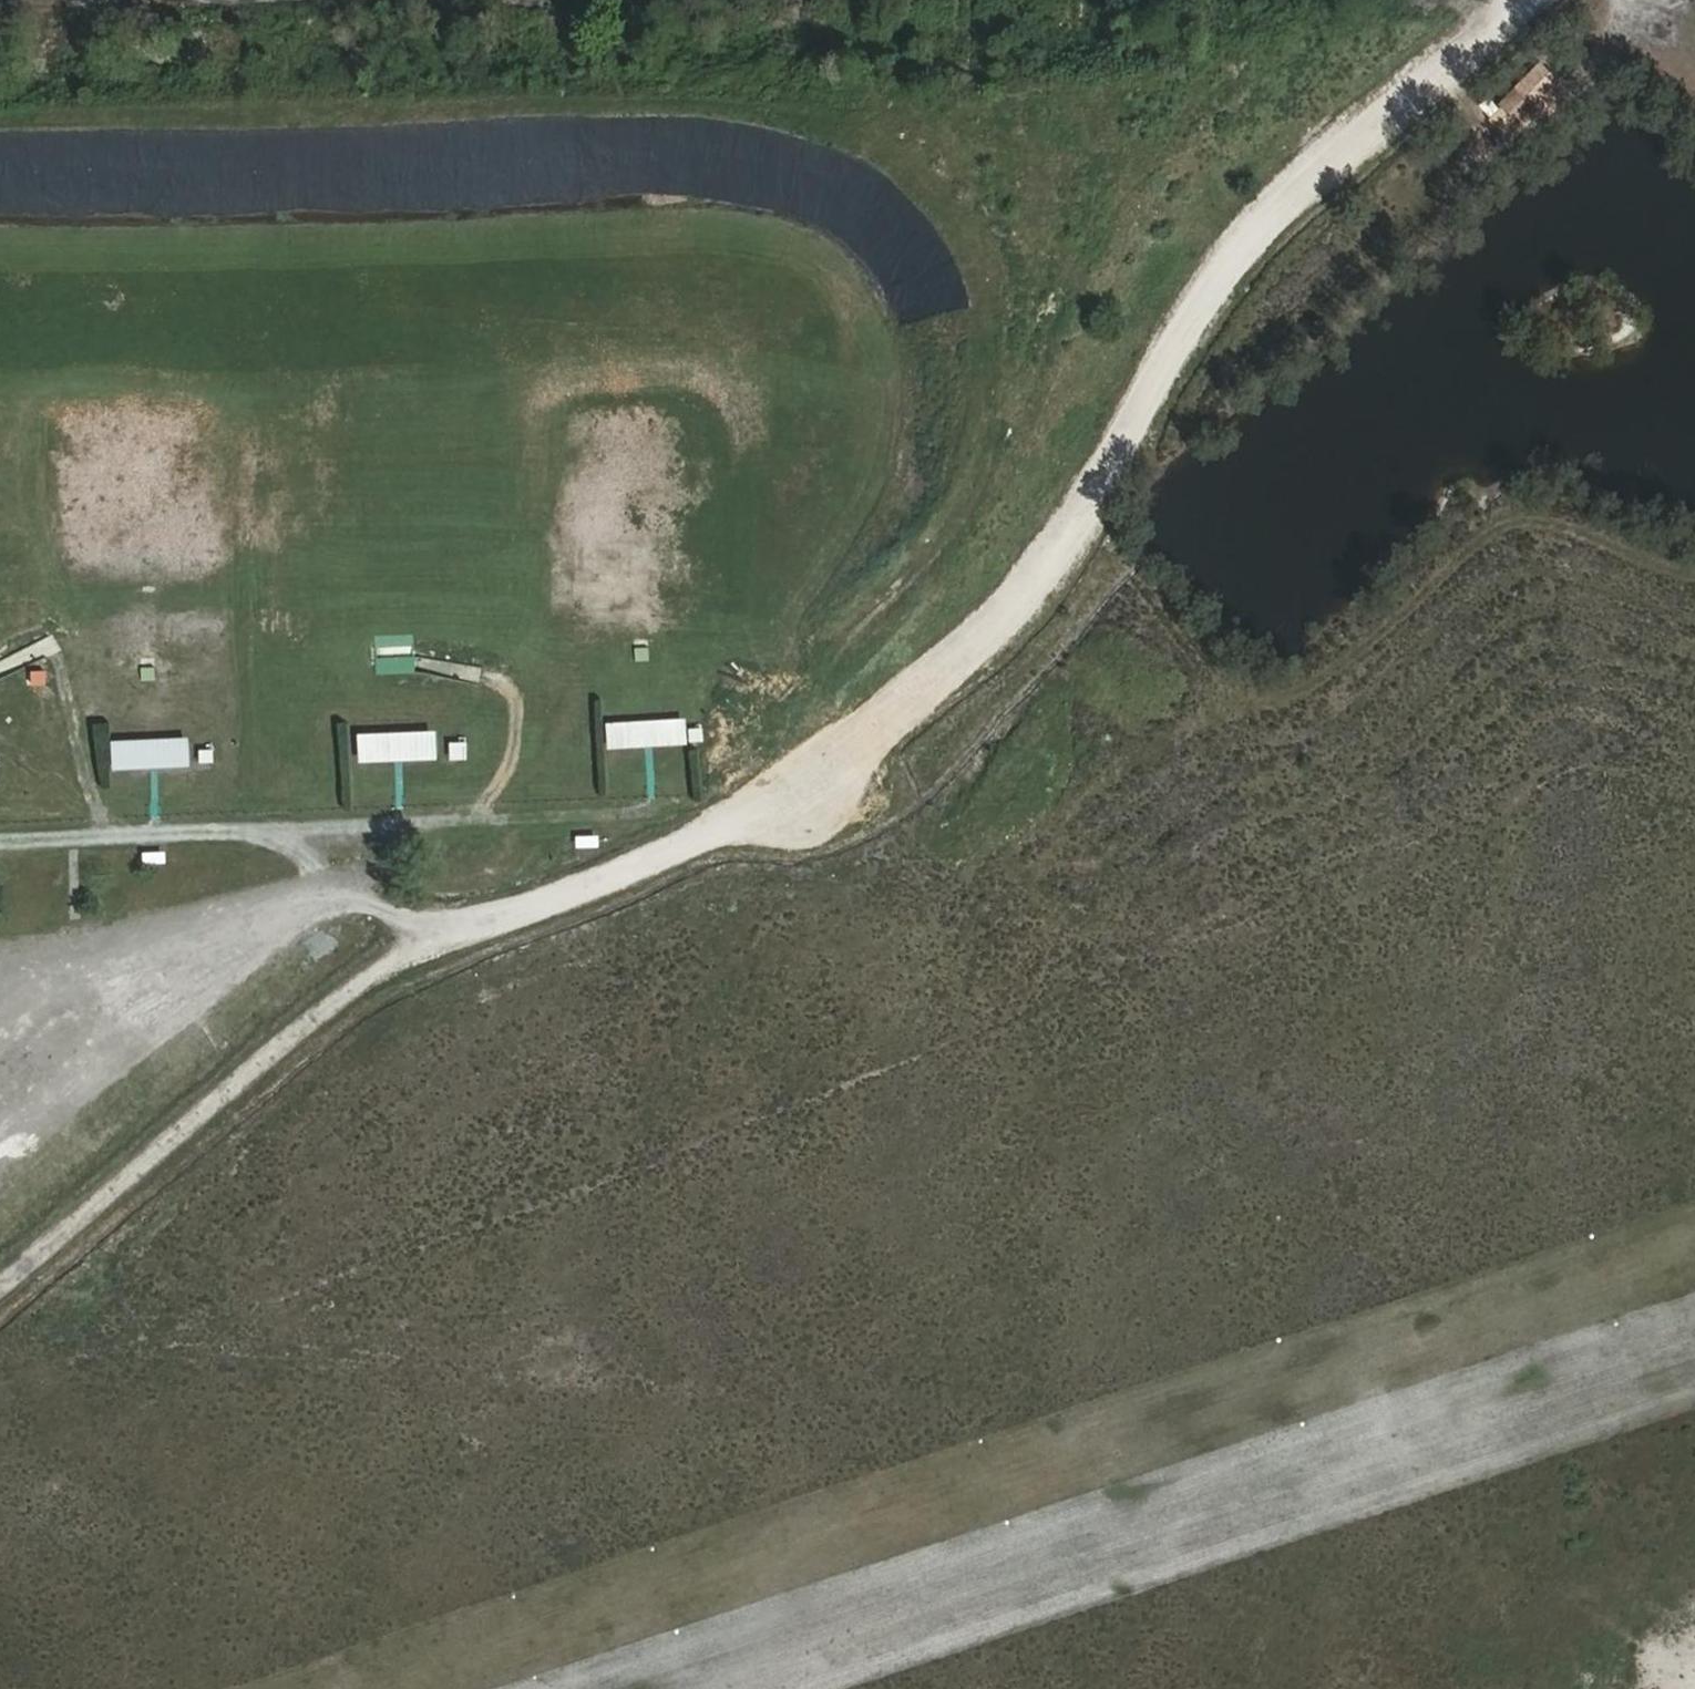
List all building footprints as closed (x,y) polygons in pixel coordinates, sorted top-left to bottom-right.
[(1520,126),(1561,83),(1540,62),(1498,105),(1520,126)] [(374,656),(374,674),(414,674),(414,656),(374,656)] [(717,713),(629,715),(631,747),(717,746),(717,713)] [(468,720),(378,723),(379,757),(468,754),(468,720)] [(227,733),(138,735),(138,768),(229,765),(227,733)]
